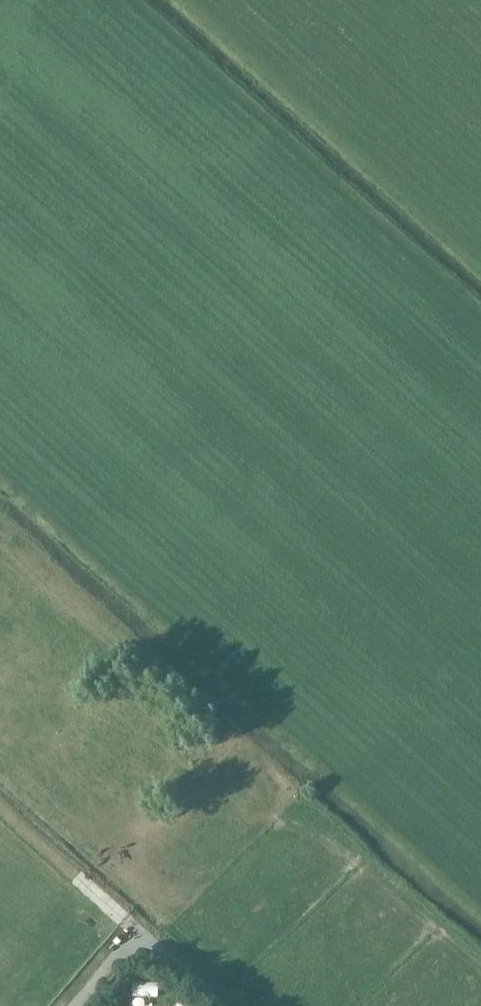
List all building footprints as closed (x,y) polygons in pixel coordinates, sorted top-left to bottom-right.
[(118,994),(144,994),(144,981),(119,980),(118,994)]
